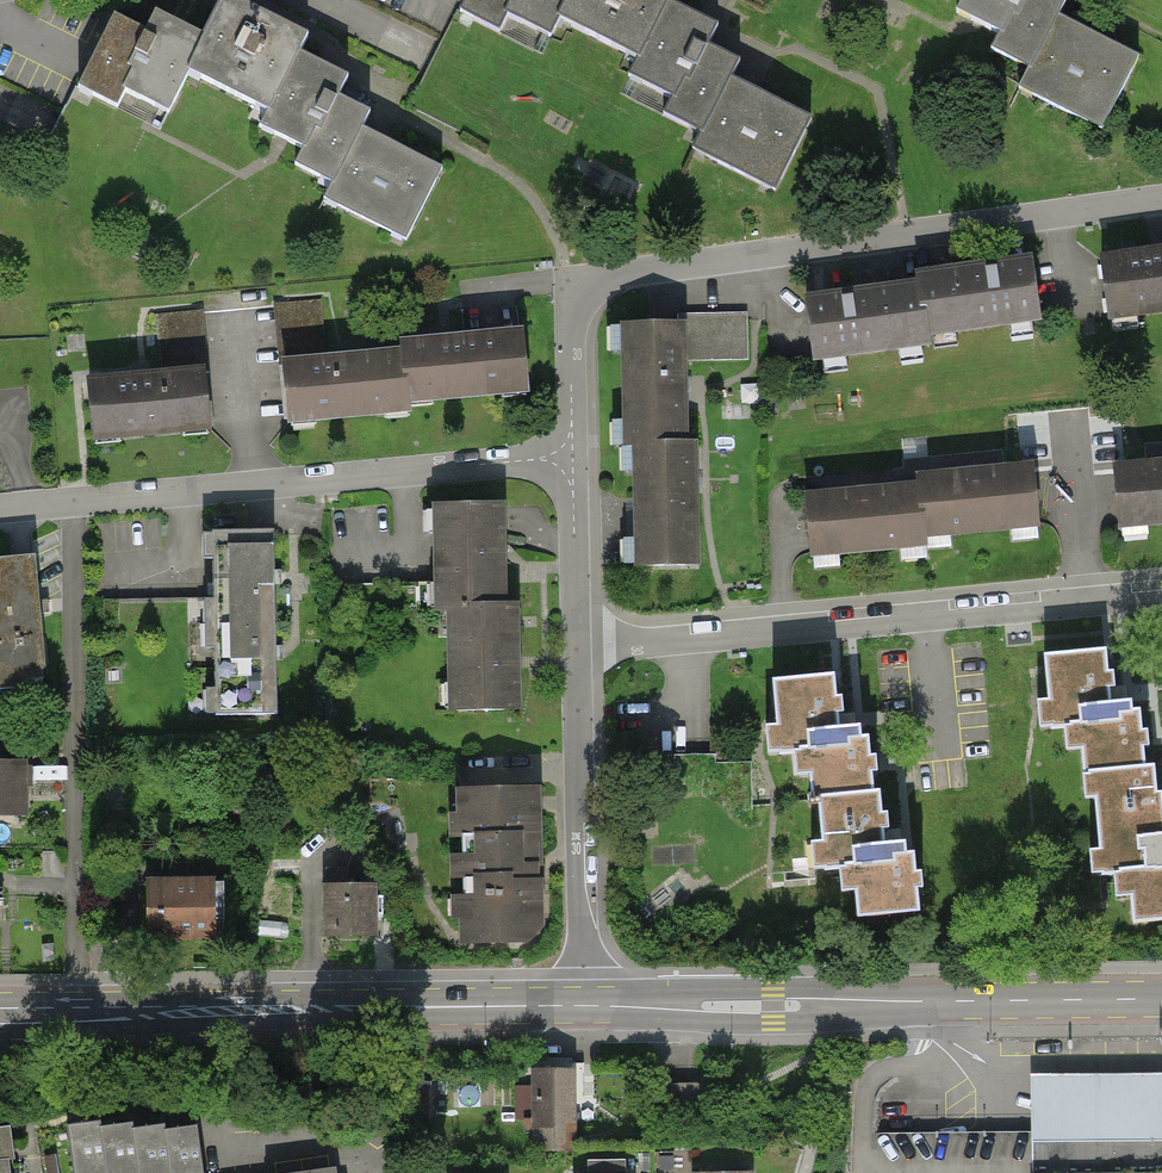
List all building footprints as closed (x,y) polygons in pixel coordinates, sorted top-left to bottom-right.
[(298,54),(306,37),(265,16),(233,0),(225,0),(206,37),(172,20),(156,12),(146,32),(115,16),(78,88),(117,108),(126,91),(167,112),(188,72),(268,113),(261,127),(303,148),(294,164),(334,185),(327,200),(405,240),(442,168),(401,147),(364,128),(372,112),(337,95),(346,79),(321,66),(298,54)] [(810,117),(755,90),(731,78),(739,61),(709,46),(718,28),(692,16),(668,4),(669,0),(465,0),(459,12),(501,33),(510,16),(551,37),(560,19),(640,59),(630,79),(671,99),(663,114),(703,134),(695,149),(774,188),(810,117)] [(1135,56),(1079,28),(1056,17),(1065,0),(966,0),(959,13),(1001,34),(993,50),(1030,69),(1021,88),(1099,127),(1135,56)] [(1098,260),(1106,317),(1161,309),(1161,252),(1098,260)] [(918,279),(920,288),(886,292),(806,303),(814,359),(927,344),(926,332),(1038,317),(1031,264),(965,273),(918,279)] [(746,320),(682,324),(682,358),(746,358),(746,320)] [(628,444),(637,444),(639,568),(693,567),(692,474),(692,443),(683,443),(683,384),(682,358),(682,324),(626,325),(628,444)] [(281,367),(287,423),(344,417),(411,410),(410,402),(465,396),(524,390),(518,334),(404,346),(405,354),(281,367)] [(87,385),(93,442),(210,431),(204,373),(87,385)] [(1118,526),(1161,522),(1161,466),(1112,471),(1118,526)] [(803,499),(808,557),(924,546),(923,535),(1036,525),(1031,468),(979,473),(915,479),(916,488),(872,492),(803,499)] [(502,556),(500,506),(436,508),(440,613),(451,612),(455,715),(519,713),(517,663),(516,610),(503,611),(502,556)] [(276,553),(276,532),(213,533),(215,716),(279,715),(277,645),(276,553)] [(35,556),(0,559),(0,689),(24,686),(23,670),(46,667),(35,556)] [(1098,877),(1131,872),(1134,927),(1161,925),(1161,839),(1160,830),(1155,768),(1142,769),(1137,703),(1110,705),(1109,698),(1105,653),(1044,658),(1050,730),(1082,726),(1087,776),(1090,776),(1098,877)] [(807,750),(811,800),(819,799),(825,869),(854,867),(858,917),(916,912),(911,846),(882,848),(881,836),(877,794),(872,794),(866,729),(842,731),(842,721),(838,678),(774,683),(780,753),(807,750)] [(0,762),(0,818),(29,818),(29,762),(0,762)] [(449,793),(450,874),(451,918),(460,918),(460,942),(530,940),(543,925),(543,873),(542,790),(449,793)] [(148,896),(218,897),(218,853),(149,853),(148,896)] [(382,880),(326,880),(326,936),(382,935),(382,880)] [(1031,1076),(1032,1109),(1032,1133),(938,1134),(939,1172),(1161,1172),(1161,1074),(1031,1076)] [(569,1156),(568,1075),(524,1076),(525,1157),(569,1156)] [(195,1129),(181,1131),(162,1134),(161,1129),(147,1131),(130,1134),(129,1128),(116,1129),(98,1132),(97,1124),(83,1126),(67,1128),(73,1172),(201,1172),(195,1129)] [(3,1161),(10,1160),(8,1145),(5,1128),(0,1128),(0,1172),(4,1172),(3,1161)]
